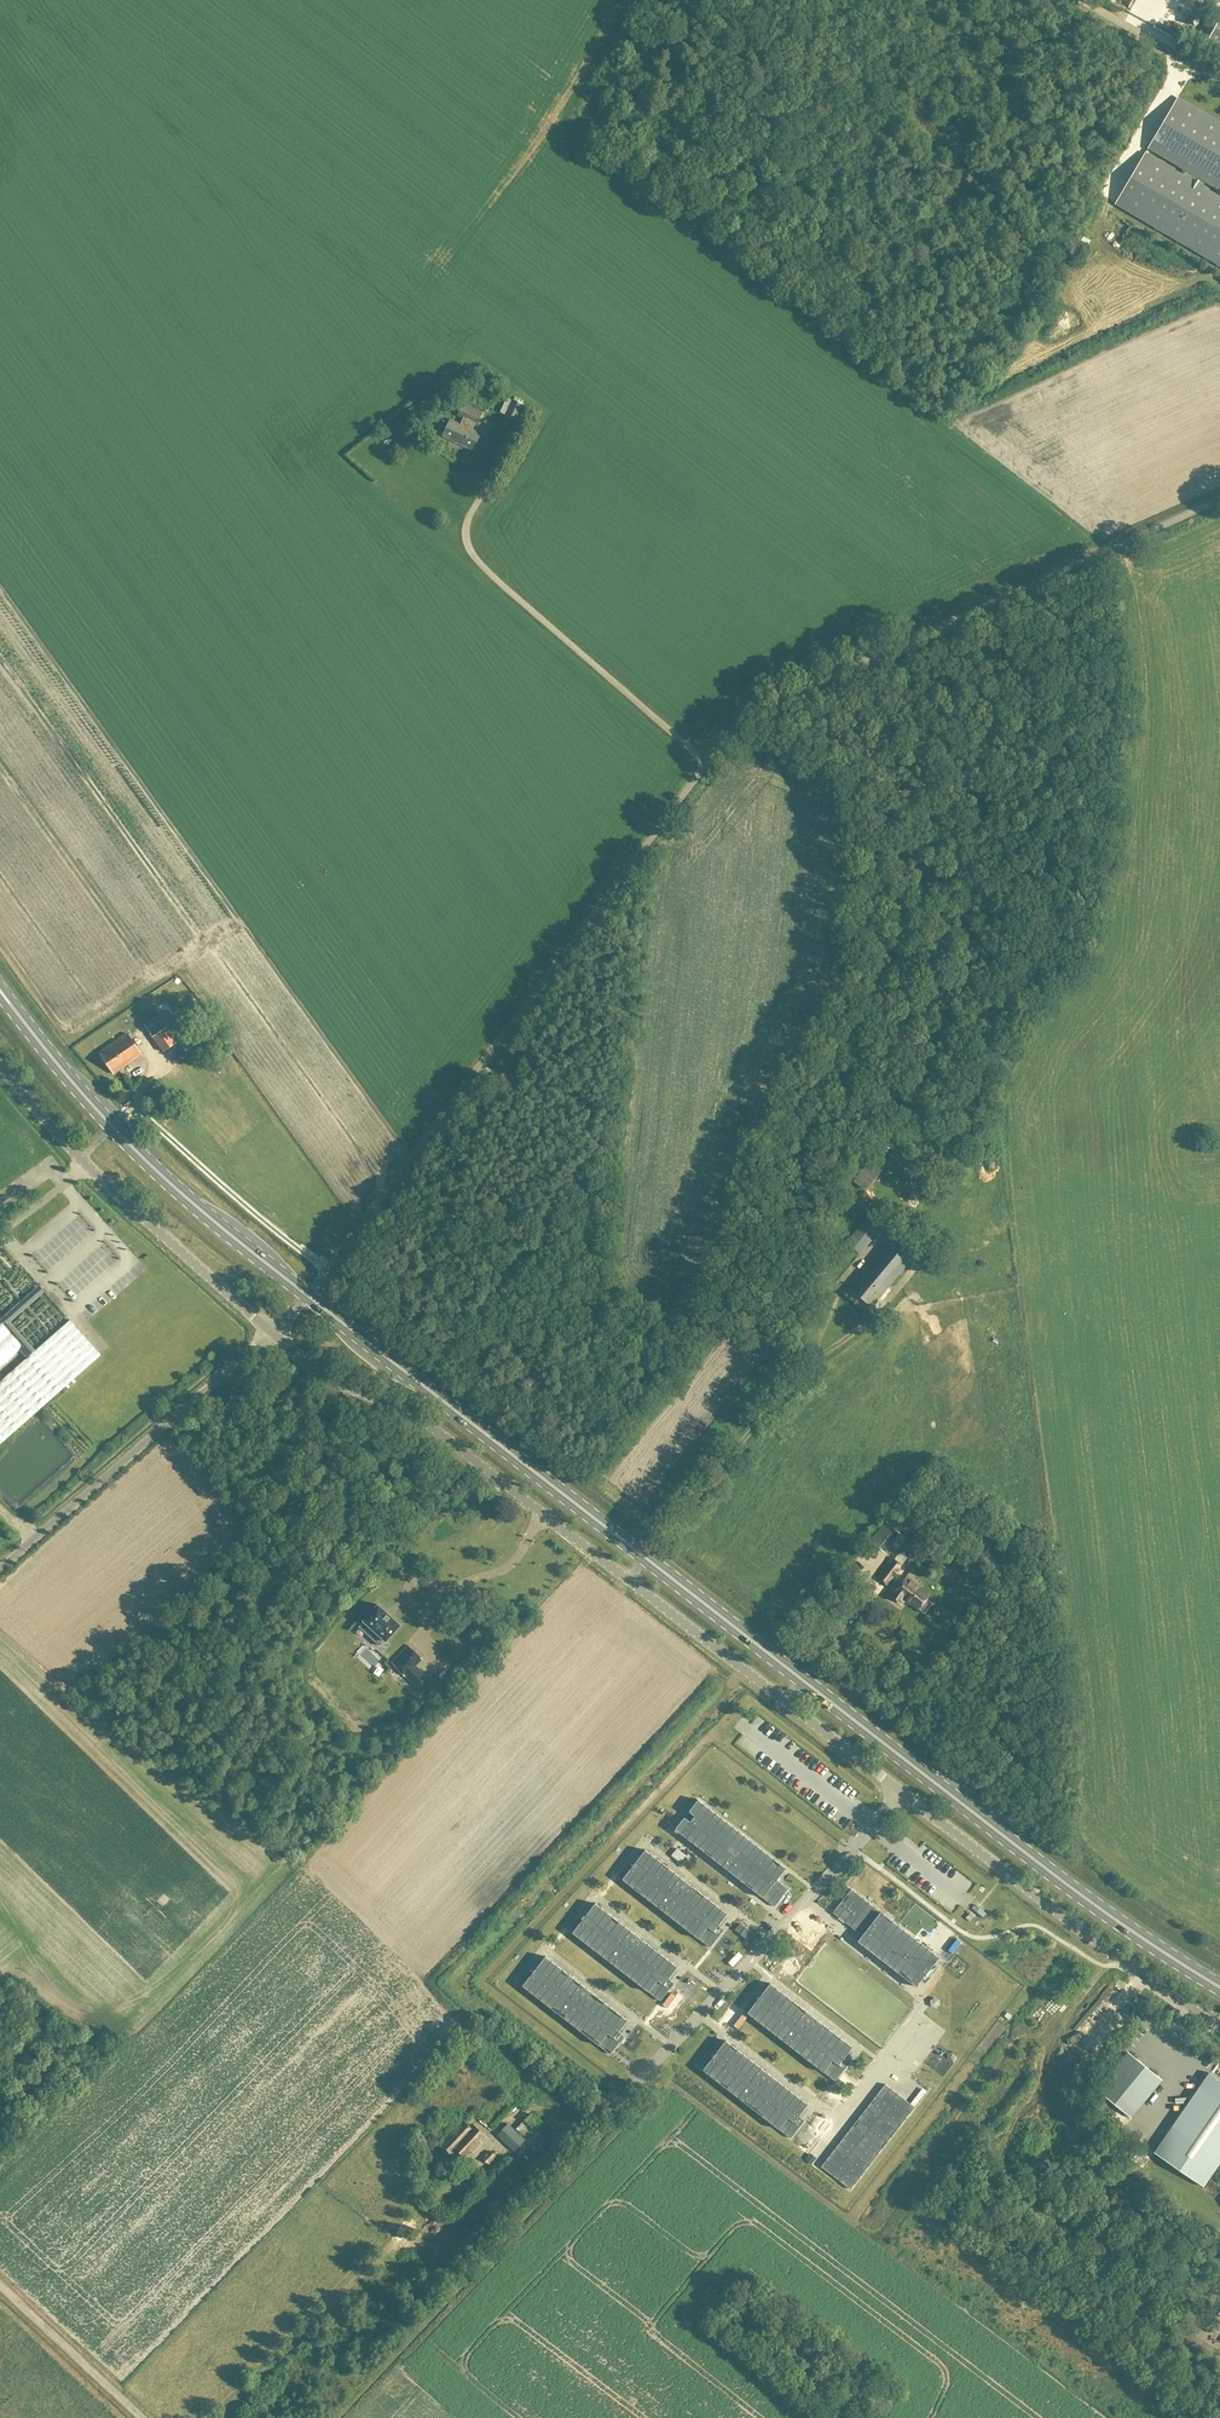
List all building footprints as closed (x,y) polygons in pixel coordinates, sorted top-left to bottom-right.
[(1205,45),(1219,53),(1219,19),(1205,45)] [(1188,106),(1177,99),(1148,149),(1184,170),(1205,183),(1217,190),(1219,192),(1219,125),(1188,106)] [(1115,203),(1219,266),(1219,198),(1214,195),(1202,188),(1181,175),(1145,154),(1115,203)] [(514,421),(522,405),(513,401),(506,417),(514,421)] [(476,425),(481,414),(462,405),(457,416),(463,419),(460,425),(450,420),(442,437),(472,451),(480,434),(471,430),(474,424),(476,425)] [(162,1052),(185,1036),(175,1022),(152,1038),(162,1052)] [(113,1075),(141,1056),(127,1034),(99,1053),(113,1075)] [(199,1089),(192,1094),(200,1105),(220,1091),(213,1081),(201,1090),(199,1089)] [(860,1256),(882,1229),(868,1217),(846,1244),(860,1256)] [(10,1250),(4,1241),(0,1244),(0,1257),(10,1250)] [(871,1308),(908,1263),(885,1245),(848,1289),(871,1308)] [(0,1382),(0,1445),(101,1356),(70,1321),(0,1382)] [(23,1348),(0,1321),(0,1368),(23,1348)] [(876,1534),(870,1541),(883,1551),(889,1544),(898,1532),(885,1522),(876,1534)] [(886,1586),(900,1567),(893,1561),(878,1580),(886,1586)] [(923,1614),(931,1604),(926,1600),(929,1597),(906,1579),(899,1588),(896,1586),(889,1595),(901,1604),(905,1600),(918,1610),(923,1614)] [(399,1627),(400,1626),(399,1625),(391,1619),(392,1618),(386,1613),(378,1607),(378,1606),(377,1605),(377,1606),(377,1607),(363,1621),(362,1622),(363,1623),(364,1623),(379,1637),(374,1642),(379,1647),(384,1642),(385,1643),(386,1642),(386,1641),(399,1627)] [(405,1676),(415,1686),(425,1677),(414,1666),(421,1659),(411,1649),(394,1666),(404,1677),(405,1676)] [(420,1691),(430,1682),(425,1677),(415,1686),(420,1691)] [(785,1869),(697,1800),(688,1812),(694,1817),(689,1823),(684,1818),(674,1830),(774,1908),(788,1890),(776,1881),(785,1869)] [(727,1915),(645,1851),(622,1880),(709,1948),(723,1931),(718,1926),(727,1915)] [(939,1958),(851,1890),(832,1913),(862,1936),(857,1942),(916,1988),(939,1958)] [(677,1968),(595,1904),(572,1933),(659,2002),(674,1984),(668,1980),(677,1968)] [(739,1935),(751,1944),(756,1937),(745,1928),(739,1935)] [(627,2021),(545,1957),(522,1987),(610,2055),(624,2037),(618,2033),(627,2021)] [(852,2048),(770,1984),(746,2013),(835,2082),(849,2064),(843,2060),(852,2048)] [(1067,2001),(1073,2005),(1079,1997),(1074,1993),(1067,2001)] [(807,2105),(725,2041),(702,2071),(789,2139),(804,2122),(798,2117),(807,2105)] [(1160,2080),(1156,2077),(1129,2055),(1106,2083),(1098,2092),(1131,2119),(1154,2090),(1152,2089),(1160,2080)] [(1219,2163),(1219,2079),(1210,2072),(1154,2151),(1204,2186),(1219,2163)] [(914,2109),(885,2086),(821,2168),(850,2190),(914,2109)] [(466,2158),(485,2137),(472,2125),(469,2128),(463,2122),(441,2146),(450,2155),(456,2149),(466,2158)] [(514,2152),(525,2141),(507,2125),(496,2136),(514,2152)] [(488,2164),(495,2156),(490,2151),(482,2159),(488,2164)] [(435,2299),(427,2292),(415,2305),(423,2312),(435,2299)]
